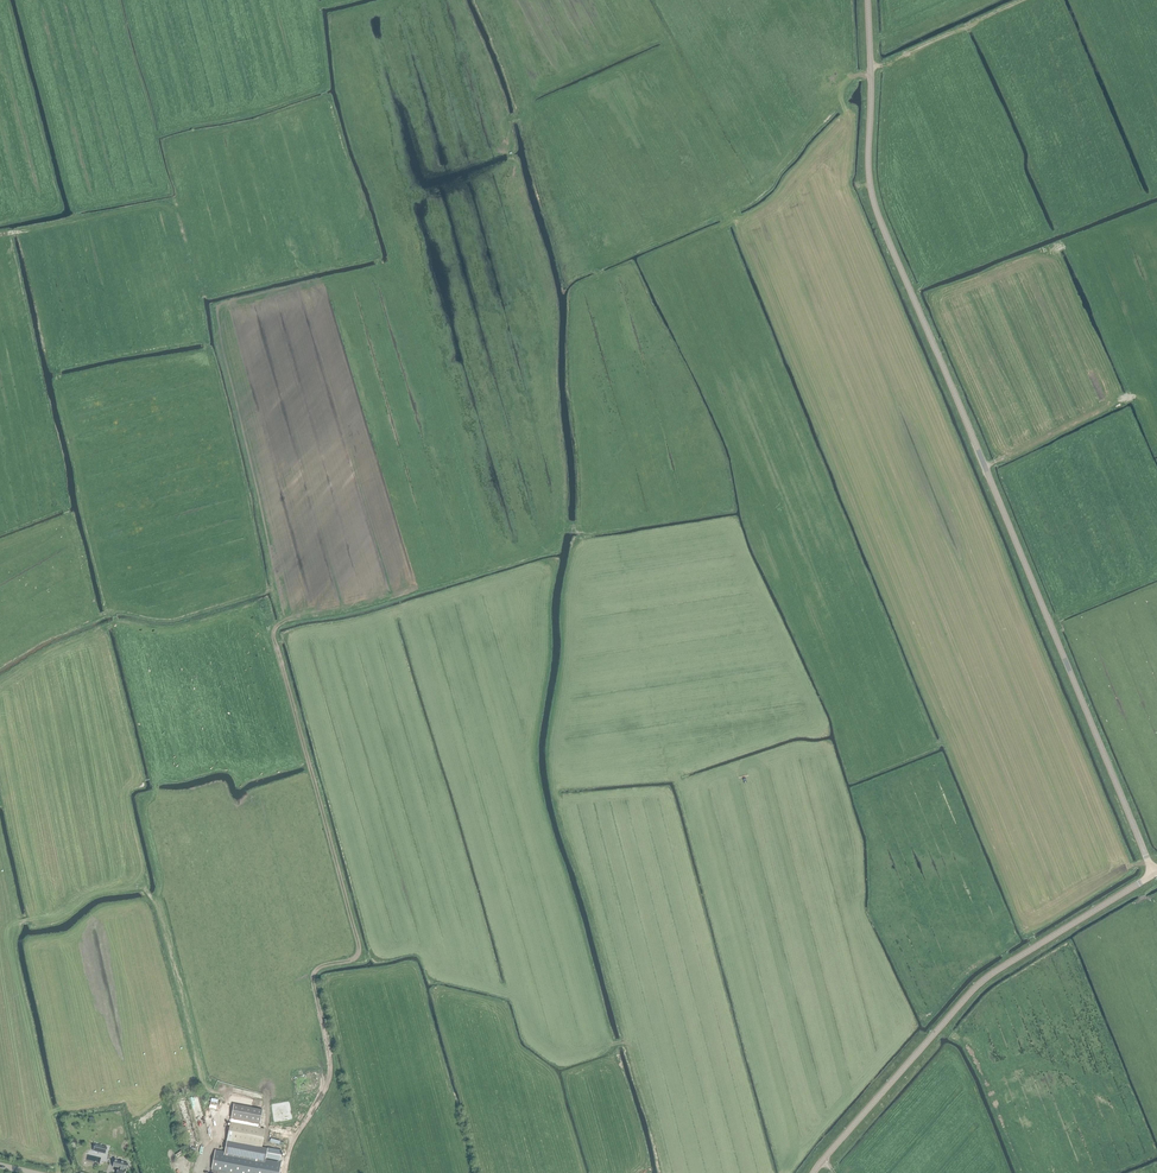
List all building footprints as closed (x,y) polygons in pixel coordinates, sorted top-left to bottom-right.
[(254,1099),(237,1096),(235,1104),(253,1108),(254,1099)] [(233,1105),(231,1119),(260,1124),(262,1110),(233,1105)] [(218,1171),(221,1172),(227,1172),(279,1172),(280,1163),(265,1160),(265,1158),(280,1161),(281,1151),(267,1149),(261,1148),(265,1130),(229,1123),(226,1142),(224,1152),(214,1151),(214,1152),(210,1172),(218,1172),(218,1171)] [(105,1154),(107,1148),(94,1145),(93,1151),(105,1154)] [(118,1169),(117,1172),(125,1172),(126,1171),(127,1171),(128,1164),(114,1161),(113,1167),(118,1169)]
